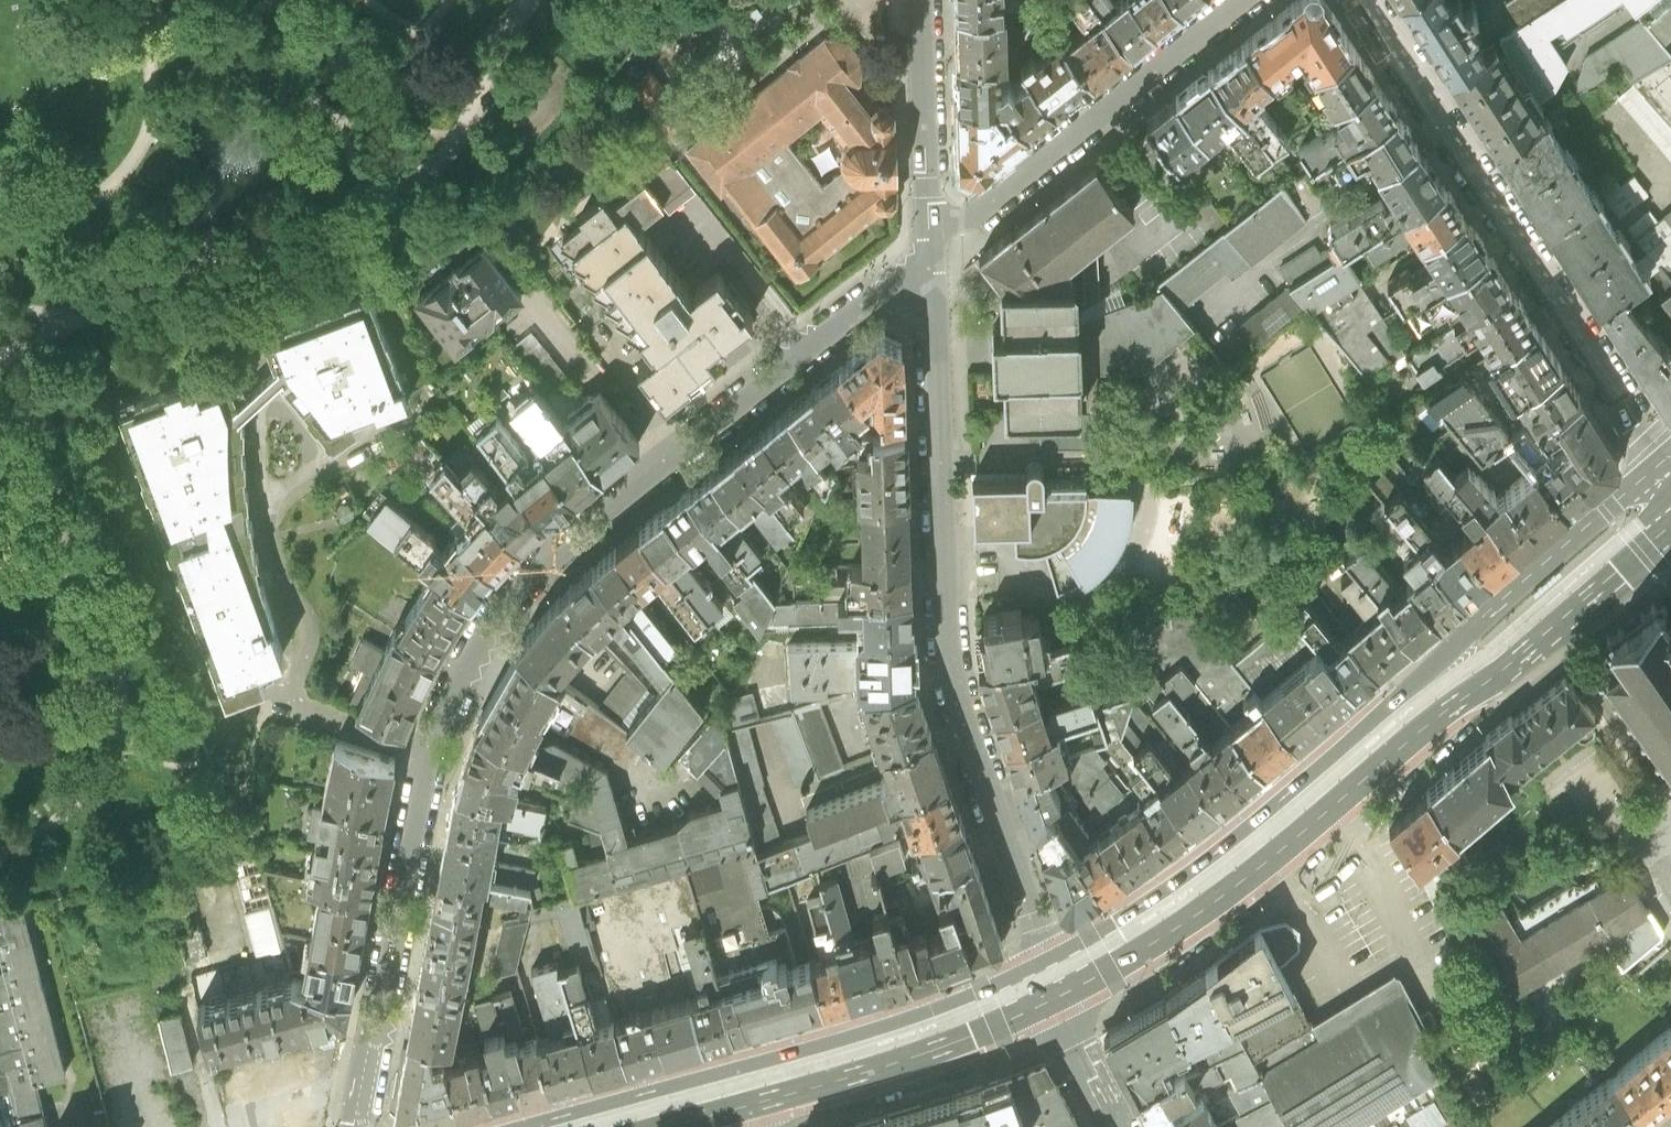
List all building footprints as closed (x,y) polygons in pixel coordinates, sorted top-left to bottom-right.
[(970,13),(1015,12),(1015,0),(967,0),(967,13),(970,13)] [(1146,46),(1109,0),(1086,0),(1103,22),(1077,42),(1106,78),(1146,46)] [(1171,27),(1149,0),(1109,0),(1146,46),(1171,27)] [(1171,27),(1197,6),(1193,0),(1149,0),(1171,27)] [(1317,72),(1352,45),(1323,0),(1294,0),(1244,40),(1271,78),(1303,52),(1317,72)] [(1452,0),(1402,0),(1449,72),(1484,49),(1452,0)] [(1494,43),(1532,102),(1557,88),(1567,68),(1548,37),(1563,27),(1568,34),(1621,0),(1558,0),(1520,25),(1494,43)] [(1520,25),(1558,0),(1509,0),(1506,2),(1520,25)] [(1644,24),(1670,1),(1670,0),(1627,0),(1644,24)] [(1644,24),(1666,46),(1670,42),(1670,1),(1644,24)] [(970,13),(972,62),(1009,61),(1021,60),(1019,11),(1015,12),(970,13)] [(1573,100),(1623,67),(1636,81),(1670,58),(1670,51),(1666,46),(1644,24),(1590,58),(1573,100)] [(1035,67),(1044,78),(1068,108),(1106,78),(1077,42),(1073,37),(1035,67)] [(1244,40),(1210,68),(1272,152),(1285,142),(1251,100),(1259,94),(1256,90),(1271,78),(1244,40)] [(857,85),(859,83),(861,61),(847,43),(825,41),(688,152),(722,194),(727,189),(796,277),(884,206),(896,207),(894,157),(892,107),(878,106),(857,85)] [(1494,43),(1484,49),(1449,72),(1497,147),(1542,117),(1532,102),(1494,43)] [(1323,94),(1333,109),(1373,77),(1352,45),(1317,72),(1329,90),(1323,94)] [(1636,81),(1638,84),(1670,123),(1670,58),(1636,81)] [(974,110),(1010,109),(1020,123),(1029,116),(1040,130),(1047,124),(1068,108),(1044,78),(1026,91),(1022,86),(1015,92),(1011,93),(1009,61),(972,62),(974,110)] [(1210,68),(1176,96),(1207,141),(1225,127),(1255,165),(1272,152),(1210,68)] [(690,128),(649,75),(634,91),(674,141),(690,128)] [(1293,153),(1304,170),(1395,111),(1373,77),(1333,109),(1341,121),(1293,153)] [(1670,161),(1670,123),(1638,84),(1618,99),(1670,161)] [(1181,162),(1207,141),(1176,96),(1147,119),(1181,162)] [(1020,123),(1010,109),(974,110),(974,163),(997,165),(1023,144),(1031,137),(1040,130),(1029,116),(1020,123)] [(1371,161),(1379,169),(1417,144),(1395,111),(1304,170),(1280,186),(1302,222),(1324,209),(1312,192),(1360,161),(1363,166),(1371,161)] [(1594,197),(1542,117),(1497,147),(1505,159),(1540,213),(1549,226),(1594,197)] [(1344,250),(1364,237),(1443,185),(1421,151),(1417,144),(1379,169),(1377,170),(1381,176),(1393,195),(1384,200),(1382,196),(1350,216),(1346,212),(1331,221),(1330,229),(1337,242),(1333,245),(1338,253),(1344,250)] [(1093,162),(1095,164),(1097,163),(1122,194),(1134,184),(1107,151),(1093,162)] [(670,163),(644,183),(664,208),(663,208),(669,215),(695,194),(670,163)] [(1097,163),(1095,164),(1012,231),(1010,230),(979,255),(985,263),(1001,282),(1072,280),(1072,275),(1071,271),(1068,266),(1066,262),(1102,234),(1134,208),(1122,194),(1097,163)] [(1650,195),(1634,177),(1621,188),(1616,182),(1601,193),(1606,202),(1621,217),(1650,195)] [(654,355),(637,367),(665,402),(717,362),(707,350),(721,340),(725,345),(727,343),(725,341),(752,319),(718,275),(717,274),(690,295),(637,228),(663,208),(664,208),(644,183),(611,209),(603,199),(580,217),(585,223),(549,250),(571,280),(585,269),(624,318),(654,355)] [(1414,229),(1422,241),(1462,214),(1443,185),(1364,237),(1374,252),(1402,234),(1406,234),(1414,229)] [(1280,186),(1230,222),(1250,260),(1302,222),(1280,186)] [(1645,277),(1594,197),(1549,226),(1556,237),(1588,286),(1601,306),(1621,293),(1645,277)] [(1667,216),(1660,221),(1652,211),(1631,229),(1670,278),(1670,221),(1667,216)] [(1401,307),(1404,305),(1486,251),(1462,214),(1422,241),(1435,259),(1408,277),(1405,271),(1386,283),(1401,307)] [(1158,278),(1164,285),(1181,306),(1226,269),(1231,276),(1250,260),(1230,222),(1158,278)] [(1368,375),(1405,351),(1384,318),(1387,316),(1360,275),(1344,250),(1338,253),(1327,261),(1316,243),(1281,266),(1290,282),(1236,325),(1255,345),(1304,301),(1323,324),(1368,375)] [(483,248),(418,300),(456,347),(521,296),(483,248)] [(1459,297),(1467,311),(1508,285),(1486,251),(1404,305),(1416,323),(1432,312),(1430,310),(1446,299),(1449,303),(1459,297)] [(1072,280),(1001,282),(1002,325),(993,325),(993,342),(994,355),(995,369),(1004,368),(1006,411),(1039,409),(1082,410),(1080,366),(1075,321),(1073,280),(1072,280)] [(1097,366),(1143,365),(1196,320),(1181,306),(1164,285),(1155,288),(1075,321),(1080,366),(1097,366)] [(1478,329),(1493,352),(1535,325),(1508,285),(1467,311),(1407,350),(1424,376),(1441,363),(1439,361),(1469,342),(1469,338),(1467,335),(1478,329)] [(1662,298),(1670,309),(1670,290),(1662,298)] [(1666,348),(1621,293),(1601,306),(1666,405),(1670,406),(1670,354),(1666,348)] [(280,381),(333,446),(358,428),(353,421),(408,400),(369,298),(263,337),(276,369),(280,381)] [(1498,370),(1513,392),(1560,364),(1535,325),(1493,352),(1485,361),(1493,373),(1498,370)] [(531,332),(514,346),(547,389),(565,376),(531,332)] [(881,335),(838,369),(861,397),(870,390),(875,396),(875,403),(881,410),(881,417),(904,416),(901,344),(881,335)] [(1168,377),(1166,377),(1168,386),(1192,383),(1187,345),(1164,348),(1168,377)] [(1579,394),(1560,364),(1513,392),(1535,422),(1579,394)] [(1039,409),(1040,446),(1099,444),(1097,366),(1080,366),(1082,410),(1039,409)] [(264,379),(238,403),(241,416),(265,394),(280,381),(276,369),(264,379)] [(838,369),(812,390),(849,435),(862,425),(855,417),(868,407),(861,397),(838,369)] [(1426,394),(1484,456),(1504,441),(1511,435),(1460,372),(1426,394)] [(202,397),(196,384),(120,416),(227,695),(259,683),(276,677),(269,658),(284,653),(257,565),(241,416),(238,403),(231,386),(202,397)] [(575,497),(604,473),(564,424),(536,390),(516,406),(555,451),(544,461),(575,497)] [(812,390),(787,411),(825,446),(849,435),(812,390)] [(1571,441),(1562,450),(1590,487),(1615,465),(1617,453),(1579,394),(1535,422),(1533,424),(1544,437),(1559,424),(1571,441)] [(600,398),(564,424),(604,473),(638,446),(600,398)] [(787,411),(761,431),(792,455),(801,449),(808,468),(824,485),(835,463),(825,446),(787,411)] [(885,435),(904,432),(904,416),(881,417),(885,435)] [(475,437),(517,482),(548,519),(575,497),(544,461),(537,466),(497,421),(475,437)] [(1522,427),(1511,435),(1504,441),(1526,469),(1543,455),(1522,427)] [(761,431),(735,452),(764,475),(780,464),(792,455),(761,431)] [(859,503),(864,503),(907,498),(904,432),(885,435),(857,433),(859,503)] [(1562,450),(1541,467),(1566,507),(1590,487),(1562,450)] [(735,452),(712,471),(742,498),(754,488),(764,480),(766,478),(764,475),(735,452)] [(1461,504),(1475,492),(1457,472),(1440,453),(1426,465),(1461,504)] [(1037,549),(1044,547),(1057,589),(1072,584),(1083,579),(1085,582),(1103,567),(1118,548),(1127,530),(1132,513),(1134,488),(1087,490),(1087,480),(1044,479),(1043,469),(1042,466),(1041,463),(1039,461),(1036,460),(1032,461),(1028,463),(1026,465),(1025,469),(1026,475),(972,477),(974,526),(1014,524),(1015,548),(1022,549),(1030,549),(1037,549)] [(1537,463),(1499,495),(1470,460),(1457,472),(1475,492),(1486,505),(1516,549),(1566,507),(1541,467),(1537,463)] [(789,474),(780,464),(764,475),(766,478),(764,480),(772,489),(786,477),(789,474)] [(520,545),(485,509),(446,467),(429,484),(470,524),(457,538),(494,572),(520,545)] [(712,471),(687,491),(719,517),(742,498),(712,471)] [(805,498),(786,477),(772,489),(789,511),(805,498)] [(764,480),(754,488),(760,497),(752,503),(757,505),(772,524),(769,526),(778,538),(798,522),(789,511),(772,489),(764,480)] [(517,482),(485,509),(520,545),(548,519),(517,482)] [(1450,542),(1401,488),(1387,499),(1421,539),(1435,554),(1450,542)] [(687,491),(664,510),(694,537),(708,527),(709,533),(719,545),(721,547),(732,539),(735,536),(719,517),(687,491)] [(1490,573),(1516,549),(1486,505),(1475,492),(1461,504),(1475,520),(1461,532),(1490,573)] [(864,503),(866,562),(909,562),(907,498),(864,503)] [(365,524),(435,577),(468,605),(494,572),(457,538),(441,555),(428,545),(434,539),(384,503),(365,524)] [(664,510),(639,530),(670,557),(682,547),(694,537),(664,510)] [(639,530),(615,549),(646,577),(653,571),(670,557),(639,530)] [(1450,542),(1435,554),(1464,594),(1490,573),(1461,532),(1450,542)] [(1340,550),(1356,568),(1377,593),(1387,583),(1392,580),(1355,537),(1340,550)] [(755,567),(732,539),(721,547),(719,545),(713,550),(738,581),(755,567)] [(1464,594),(1435,554),(1421,539),(1402,555),(1416,571),(1411,575),(1438,615),(1464,594)] [(724,601),(682,547),(670,557),(653,571),(695,622),(724,601)] [(615,549),(591,568),(621,597),(646,577),(615,549)] [(871,576),(872,594),(910,592),(909,562),(866,562),(853,562),(854,576),(871,576)] [(1194,568),(1184,562),(1178,572),(1189,578),(1194,568)] [(779,598),(755,567),(738,581),(763,619),(847,618),(847,611),(839,611),(839,595),(779,598)] [(836,567),(780,568),(779,598),(839,595),(839,587),(837,587),(836,567)] [(564,593),(559,598),(594,634),(599,628),(613,608),(619,616),(629,607),(621,597),(591,568),(578,580),(564,593)] [(1413,637),(1384,601),(1377,593),(1356,568),(1338,583),(1367,616),(1349,632),(1377,667),(1413,637)] [(1377,593),(1384,601),(1413,637),(1438,615),(1411,575),(1393,590),(1387,583),(1377,593)] [(435,577),(395,635),(436,658),(468,605),(435,577)] [(872,594),(839,595),(839,611),(847,611),(866,611),(866,623),(911,624),(910,592),(872,594)] [(525,638),(517,650),(555,676),(594,634),(559,598),(525,638)] [(1667,618),(1662,611),(1666,607),(1664,604),(1659,607),(1658,606),(1658,607),(1654,602),(1651,604),(1652,606),(1644,611),(1643,609),(1640,611),(1642,613),(1632,620),(1621,628),(1620,626),(1618,628),(1619,630),(1611,635),(1610,633),(1606,636),(1610,641),(1609,642),(1610,642),(1604,646),(1607,649),(1612,646),(1624,662),(1609,672),(1606,668),(1603,670),(1606,674),(1597,681),(1599,682),(1600,684),(1603,682),(1614,698),(1611,701),(1614,704),(1617,702),(1628,718),(1625,720),(1628,724),(1631,722),(1642,738),(1639,740),(1642,743),(1645,741),(1656,758),(1653,760),(1656,763),(1659,761),(1670,777),(1668,779),(1670,783),(1670,782),(1670,615),(1667,618)] [(675,663),(629,607),(619,616),(618,628),(663,677),(675,663)] [(1022,609),(983,616),(986,630),(981,631),(987,664),(1027,656),(1036,655),(1045,652),(1039,613),(1023,615),(1022,609)] [(1340,639),(1315,611),(1302,622),(1322,645),(1326,651),(1340,639)] [(913,678),(911,624),(866,623),(862,623),(863,640),(865,679),(866,693),(913,678)] [(1340,639),(1326,651),(1355,686),(1377,667),(1349,632),(1340,639)] [(393,634),(357,710),(403,729),(436,658),(395,635),(393,634)] [(791,691),(828,690),(827,683),(865,679),(863,640),(788,644),(791,691)] [(1322,645),(1261,697),(1295,736),(1355,686),(1326,651),(1322,645)] [(1068,649),(1045,652),(1036,655),(1027,656),(1035,683),(1076,670),(1068,649)] [(517,650),(475,726),(523,741),(543,707),(538,702),(559,678),(555,676),(517,650)] [(987,664),(979,665),(994,709),(1039,696),(1035,683),(1027,656),(987,664)] [(704,698),(675,663),(663,677),(652,692),(626,722),(665,749),(704,698)] [(1142,695),(1150,705),(1169,689),(1177,698),(1195,683),(1179,663),(1142,695)] [(628,671),(600,706),(626,722),(652,692),(628,671)] [(1484,733),(1486,738),(1507,781),(1508,780),(1573,728),(1578,734),(1585,735),(1594,729),(1594,722),(1589,715),(1594,711),(1581,695),(1565,674),(1513,716),(1511,712),(1484,733)] [(866,693),(885,749),(931,729),(913,678),(866,693)] [(1193,755),(1211,739),(1177,698),(1169,689),(1150,705),(1193,755)] [(720,707),(725,726),(747,721),(760,718),(753,691),(718,700),(720,707)] [(1088,695),(1043,709),(1039,696),(994,709),(1004,740),(1056,728),(1093,717),(1096,716),(1088,695)] [(1261,697),(1230,723),(1264,762),(1295,736),(1261,697)] [(1131,703),(1096,716),(1093,717),(1104,745),(1120,741),(1158,784),(1186,761),(1131,703)] [(845,766),(819,704),(768,716),(795,784),(845,766)] [(720,707),(680,751),(715,787),(720,783),(740,778),(725,726),(720,707)] [(747,721),(725,726),(740,778),(743,790),(763,784),(765,783),(747,721)] [(1230,723),(1211,739),(1244,778),(1264,762),(1230,723)] [(475,726),(465,755),(518,770),(551,781),(559,760),(560,757),(537,747),(523,741),(475,726)] [(1066,758),(1056,728),(1004,740),(1015,771),(1047,764),(1066,758)] [(931,729),(885,749),(894,773),(884,777),(891,795),(947,775),(931,729)] [(539,737),(537,747),(560,757),(559,760),(571,765),(586,771),(592,790),(604,830),(608,844),(617,876),(682,857),(740,840),(756,836),(743,790),(740,778),(720,783),(723,795),(692,803),(677,817),(628,832),(607,761),(553,732),(539,737)] [(237,734),(231,733),(229,745),(235,746),(237,734)] [(1486,738),(1426,788),(1456,829),(1511,783),(1508,780),(1507,781),(1486,738)] [(327,786),(388,798),(392,778),(395,760),(336,739),(327,786)] [(1193,755),(1186,761),(1218,799),(1244,778),(1211,739),(1193,755)] [(1138,799),(1158,784),(1120,741),(1104,745),(1095,748),(1105,761),(1115,772),(1127,786),(1138,799)] [(1047,764),(1059,789),(1071,784),(1082,796),(1079,798),(1091,814),(1127,786),(1115,772),(1109,777),(1099,766),(1105,761),(1095,748),(1066,758),(1047,764)] [(465,755),(456,787),(500,797),(510,799),(518,770),(465,755)] [(559,760),(551,781),(563,786),(571,765),(559,760)] [(1191,818),(1218,799),(1186,761),(1158,784),(1191,818)] [(1059,789),(1047,764),(1015,771),(1033,823),(1054,815),(1044,799),(1059,789)] [(903,806),(912,832),(914,832),(959,812),(947,775),(891,795),(896,809),(903,806)] [(804,811),(812,827),(858,809),(891,795),(884,777),(804,811)] [(763,784),(743,790),(756,836),(759,849),(783,839),(773,814),(763,784)] [(1158,784),(1138,799),(1169,836),(1191,818),(1158,784)] [(383,823),(388,798),(327,786),(323,809),(315,809),(311,835),(317,836),(314,850),(376,857),(383,823)] [(456,787),(448,829),(491,841),(496,819),(500,797),(456,787)] [(1456,829),(1426,788),(1388,820),(1410,849),(1417,863),(1455,830),(1456,829)] [(573,797),(566,816),(604,830),(592,790),(579,801),(573,797)] [(866,831),(895,820),(891,811),(896,809),(891,795),(858,809),(866,831)] [(500,797),(496,819),(540,828),(545,806),(510,799),(500,797)] [(1138,799),(1097,829),(1125,869),(1169,836),(1138,799)] [(794,834),(805,861),(869,837),(866,831),(858,809),(812,827),(794,834)] [(914,832),(920,850),(911,854),(914,861),(932,855),(935,864),(939,862),(972,851),(959,812),(914,832)] [(1069,837),(1054,815),(1033,823),(1041,849),(1069,837)] [(484,876),(491,841),(448,829),(440,868),(484,876)] [(1097,829),(1074,844),(1103,885),(1125,869),(1097,829)] [(1476,874),(1455,830),(1417,863),(1433,896),(1476,874)] [(617,876),(608,844),(578,854),(572,835),(559,839),(573,888),(617,876)] [(740,840),(755,895),(769,890),(759,849),(756,836),(740,840)] [(1074,844),(1069,837),(1041,849),(1059,899),(1072,907),(1103,885),(1074,844)] [(900,838),(871,849),(878,874),(906,864),(900,838)] [(227,849),(257,954),(280,947),(259,843),(227,849)] [(853,882),(878,874),(871,849),(846,858),(853,882)] [(320,880),(370,888),(376,860),(376,857),(314,850),(309,876),(320,880)] [(1001,935),(972,851),(939,862),(953,901),(940,905),(946,921),(964,914),(972,953),(996,944),(1001,935)] [(573,888),(575,894),(594,955),(606,994),(670,977),(662,950),(676,946),(670,926),(700,916),(682,857),(617,876),(573,888)] [(440,868),(434,899),(478,905),(480,896),(484,876),(440,868)] [(1572,878),(1515,912),(1512,920),(1497,896),(1470,911),(1498,958),(1490,962),(1507,990),(1608,929),(1646,905),(1624,869),(1601,883),(1595,873),(1581,881),(1581,880),(1572,878)] [(820,878),(825,894),(841,943),(857,938),(838,873),(820,878)] [(484,876),(480,896),(525,905),(529,885),(484,876)] [(309,936),(360,947),(365,917),(370,888),(320,880),(309,936)] [(554,900),(573,960),(580,958),(594,955),(575,894),(554,900)] [(806,900),(822,953),(842,947),(841,943),(825,894),(806,900)] [(434,899),(423,959),(466,966),(478,905),(434,899)] [(0,906),(0,948),(6,971),(34,1080),(66,1071),(21,901),(0,906)] [(1667,943),(1646,905),(1608,929),(1633,970),(1667,943)] [(882,931),(870,934),(882,983),(913,974),(898,923),(894,906),(877,911),(882,931)] [(946,921),(932,926),(941,964),(972,953),(964,914),(946,921)] [(1285,916),(1260,922),(1241,937),(1222,951),(1204,964),(1232,1016),(1252,1054),(1310,1019),(1287,975),(1277,955),(1282,953),(1297,939),(1296,925),(1285,916)] [(503,927),(489,980),(505,975),(515,973),(530,920),(503,927)] [(911,920),(898,923),(913,974),(941,964),(932,926),(915,932),(911,920)] [(703,922),(684,928),(702,987),(722,981),(703,922)] [(200,925),(179,931),(188,962),(208,956),(200,925)] [(841,943),(842,947),(851,992),(882,983),(870,934),(857,938),(841,943)] [(302,978),(351,988),(351,984),(360,947),(309,936),(302,978)] [(812,956),(823,1000),(851,992),(842,947),(822,953),(812,956)] [(812,956),(722,981),(732,1026),(823,1000),(812,956)] [(573,960),(561,963),(569,987),(587,981),(580,958),(573,960)] [(423,959),(416,995),(458,1004),(466,966),(423,959)] [(531,972),(549,1031),(581,1022),(569,987),(561,963),(531,972)] [(1204,964),(1166,993),(1188,1037),(1232,1016),(1204,964)] [(1260,1068),(1273,1093),(1293,1126),(1347,1126),(1436,1072),(1416,1034),(1425,1029),(1421,1021),(1425,1019),(1399,970),(1391,968),(1381,976),(1310,1019),(1252,1054),(1260,1068)] [(21,1117),(42,1111),(34,1080),(6,971),(0,973),(0,1091),(10,1088),(17,1116),(21,1117)] [(493,991),(494,995),(511,991),(505,975),(489,980),(493,991)] [(198,1001),(210,1047),(225,1043),(295,1026),(347,1014),(351,988),(302,978),(294,980),(256,986),(198,1001)] [(702,987),(691,990),(702,1035),(732,1026),(722,981),(702,987)] [(626,1057),(663,1046),(702,1035),(691,990),(654,1001),(615,1012),(626,1057)] [(487,1042),(478,1045),(492,1093),(521,1085),(504,1030),(494,995),(493,991),(474,997),(487,1042)] [(1165,1050),(1188,1037),(1166,993),(1135,1011),(1103,1030),(1128,1077),(1134,1089),(1174,1069),(1165,1050)] [(451,1042),(458,1004),(416,995),(409,1031),(427,1036),(451,1042)] [(178,1007),(156,1013),(170,1066),(193,1059),(178,1007)] [(615,1012),(581,1022),(591,1066),(626,1057),(615,1012)] [(1242,1111),(1236,1114),(1243,1126),(1293,1126),(1273,1093),(1260,1068),(1252,1054),(1232,1016),(1188,1037),(1200,1062),(1223,1050),(1239,1081),(1228,1086),(1242,1111)] [(549,1031),(536,1034),(549,1078),(591,1066),(581,1022),(549,1031)] [(1670,1088),(1670,1024),(1612,1073),(1644,1110),(1670,1088)] [(521,1085),(549,1078),(536,1034),(519,1039),(515,1026),(504,1030),(521,1085)] [(395,1104),(407,1116),(458,1102),(444,1057),(444,1053),(432,1055),(427,1036),(409,1031),(395,1104)] [(466,1051),(444,1057),(458,1102),(492,1093),(478,1045),(465,1048),(466,1051)] [(1020,1068),(996,1077),(981,1082),(997,1126),(1021,1126),(1026,1126),(1014,1091),(1026,1088),(1052,1074),(1044,1058),(1020,1068)] [(1134,1089),(1150,1119),(1176,1105),(1170,1093),(1193,1081),(1183,1064),(1174,1069),(1134,1089)] [(1436,1072),(1347,1126),(1464,1126),(1436,1072)] [(1552,1122),(1556,1126),(1623,1126),(1644,1110),(1612,1073),(1552,1122)] [(1052,1074),(1026,1088),(1014,1091),(1026,1126),(1080,1126),(1069,1107),(1052,1074)] [(981,1082),(968,1087),(955,1091),(968,1126),(997,1126),(981,1082)] [(21,1117),(17,1116),(10,1088),(0,1091),(0,1126),(24,1126),(21,1117)] [(921,1101),(930,1126),(968,1126),(955,1091),(921,1101)] [(1154,1126),(1208,1126),(1213,1124),(1218,1122),(1203,1097),(1200,1093),(1176,1105),(1150,1119),(1154,1126)] [(888,1111),(893,1126),(930,1126),(921,1101),(903,1106),(888,1111)] [(42,1111),(21,1117),(24,1126),(46,1126),(42,1111)] [(831,1126),(893,1126),(888,1111),(857,1119),(848,1122),(839,1125),(831,1126)]
